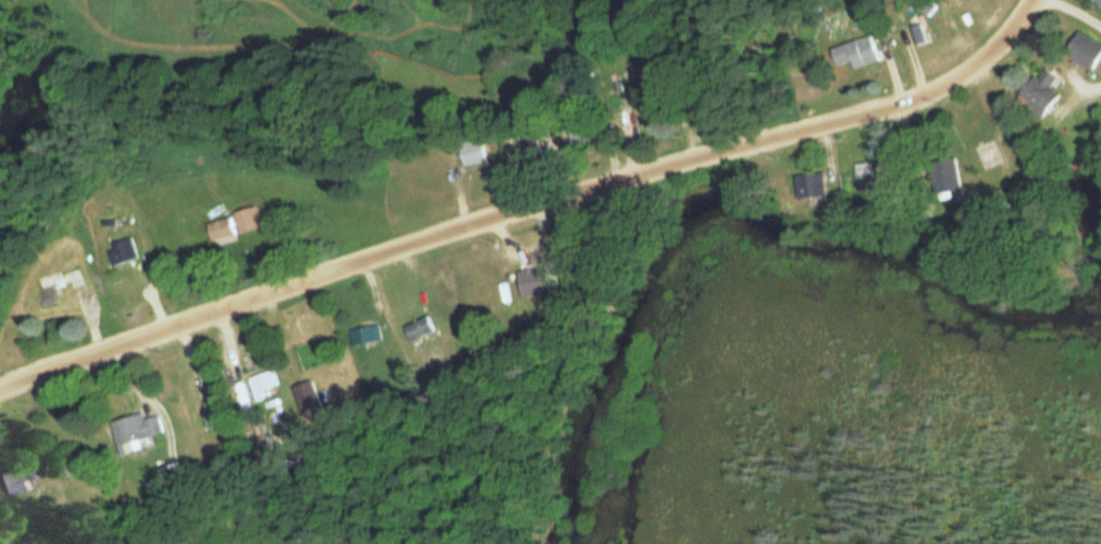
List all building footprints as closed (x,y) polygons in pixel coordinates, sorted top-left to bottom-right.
[(1075,31),(1062,55),(1089,70),(1100,49),(1100,45),(1075,31)] [(853,69),(879,59),(870,34),(828,49),(835,67),(850,61),(853,69)] [(1038,117),(1057,96),(1048,87),(1055,80),(1040,66),(1014,96),(1038,117)] [(519,139),(523,157),(540,153),(536,135),(519,139)] [(991,144),(985,146),(981,138),(972,142),(980,162),(996,155),(991,144)] [(458,166),(483,167),(484,142),(458,141),(458,166)] [(926,161),(931,194),(958,189),(953,157),(926,161)] [(876,166),(854,166),(854,185),(876,185),(876,166)] [(821,173),(793,175),(795,199),(823,197),(821,173)] [(260,227),(255,208),(203,223),(209,242),(260,227)] [(144,258),(137,239),(111,247),(118,267),(144,258)] [(64,303),(60,290),(72,287),(74,293),(87,290),(81,266),(37,277),(45,308),(64,303)] [(514,293),(544,293),(544,271),(514,271),(514,293)] [(402,327),(409,342),(434,330),(427,314),(402,327)] [(380,342),(378,325),(348,328),(350,345),(380,342)] [(266,397),(263,389),(278,384),(273,368),(247,376),(254,401),(266,397)] [(319,405),(311,379),(290,386),(298,412),(319,405)] [(167,413),(118,423),(123,447),(138,443),(140,453),(154,450),(152,438),(172,433),(167,413)] [(32,490),(24,464),(0,471),(0,472),(8,498),(32,490)]
